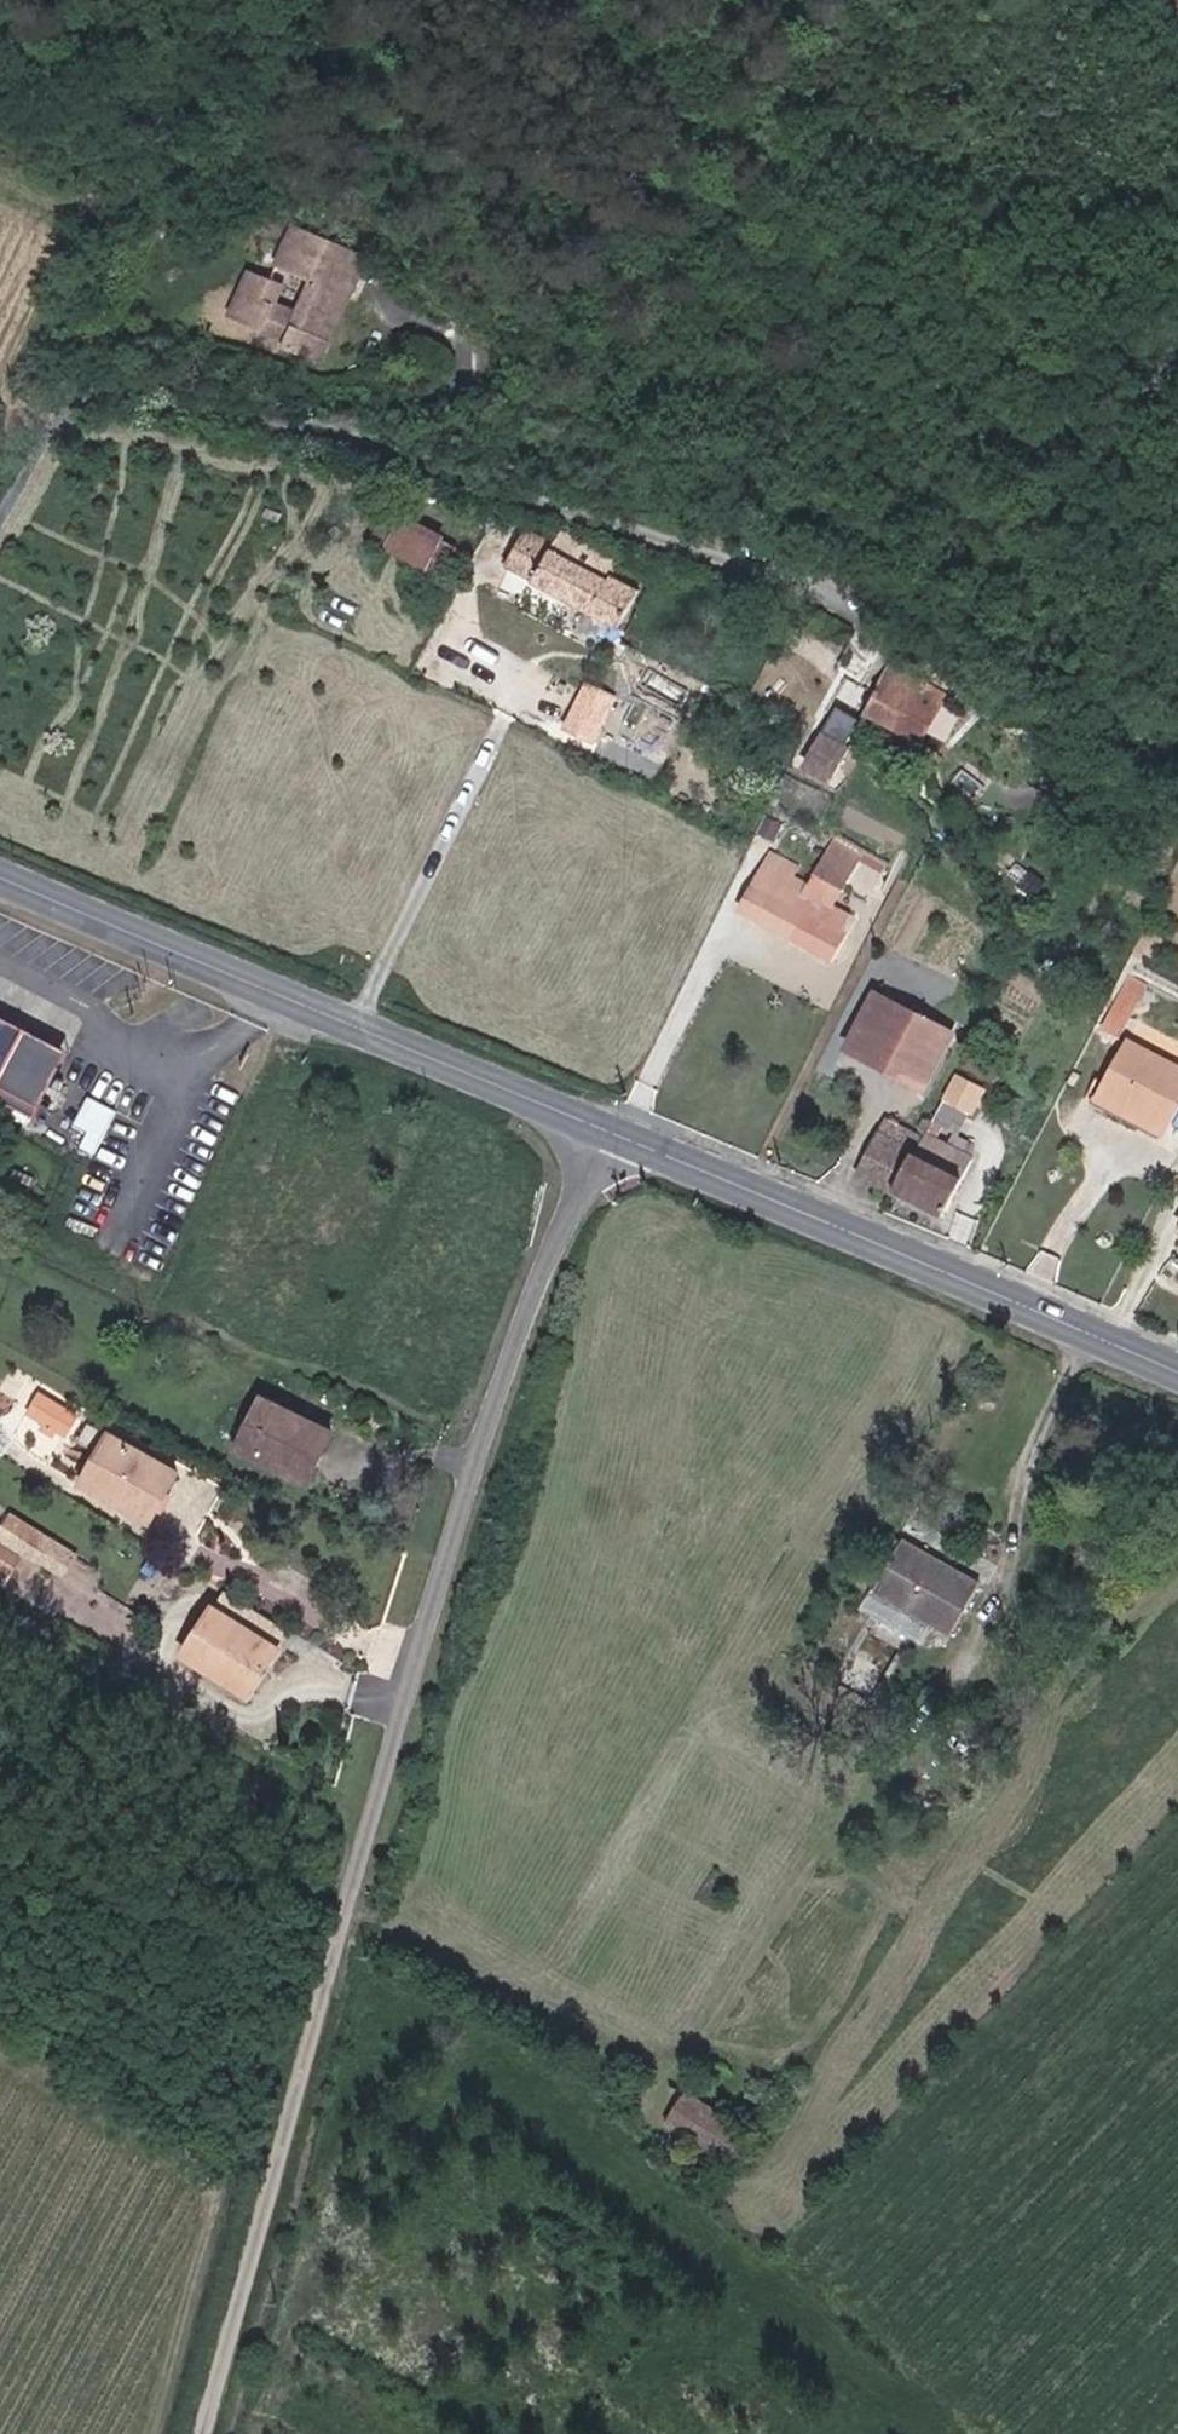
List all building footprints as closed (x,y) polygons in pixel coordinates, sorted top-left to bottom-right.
[(329,354),(370,255),(295,224),(280,259),(318,275),(304,308),(280,298),(289,277),(258,265),(239,311),(286,330),(289,323),(297,326),(292,339),(329,354)] [(378,537),(395,545),(408,521),(391,512),(378,537)] [(408,521),(395,545),(432,564),(445,540),(408,521)] [(533,528),(509,576),(620,631),(643,585),(618,573),(625,560),(565,531),(560,541),(533,528)] [(445,540),(432,564),(448,572),(461,548),(445,540)] [(953,690),(891,666),(872,714),(907,728),(912,716),(939,727),(953,690)] [(600,743),(620,692),(585,678),(565,729),(600,743)] [(829,730),(814,760),(842,774),(857,744),(829,730)] [(799,865),(772,850),(740,909),(832,958),(856,913),(836,903),(865,848),(837,833),(810,883),(793,874),(799,865)] [(1124,1036),(1148,979),(1127,970),(1103,1027),(1124,1036)] [(928,1084),(955,1028),(878,994),(852,1047),(928,1084)] [(26,1031),(0,1016),(0,1074),(26,1031)] [(1092,1095),(1163,1130),(1177,1100),(1177,1055),(1132,1032),(1111,1074),(1104,1071),(1092,1095)] [(984,1086),(956,1074),(939,1114),(967,1126),(984,1086)] [(862,1178),(901,1196),(926,1141),(887,1124),(862,1178)] [(973,1159),(927,1138),(926,1141),(901,1196),(947,1217),(973,1159)] [(69,1434),(80,1414),(43,1392),(31,1411),(69,1434)] [(335,1433),(265,1400),(240,1450),(310,1484),(335,1433)] [(184,1471),(116,1430),(85,1480),(154,1522),(184,1471)] [(0,1538),(0,1565),(8,1569),(19,1550),(0,1538)] [(904,1539),(878,1587),(960,1631),(986,1583),(904,1539)] [(281,1643),(217,1605),(189,1654),(253,1691),(281,1643)] [(668,2126),(728,2148),(741,2114),(681,2092),(668,2126)]
